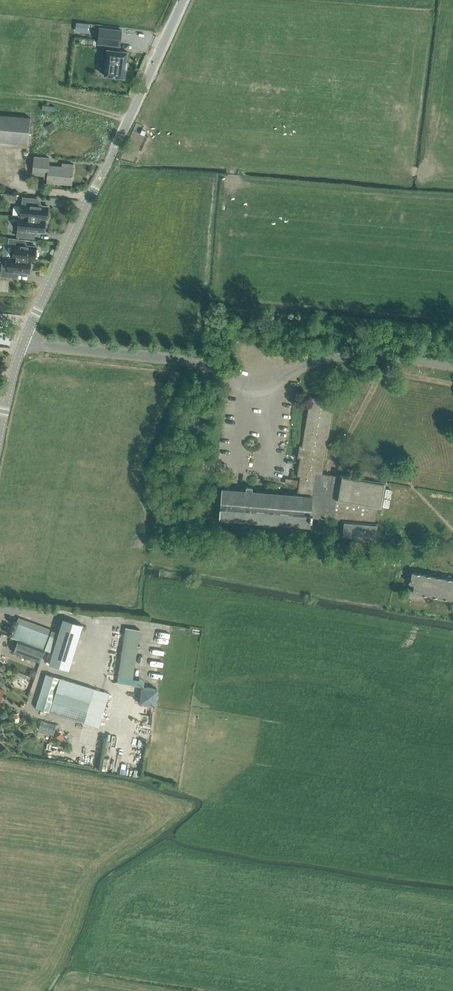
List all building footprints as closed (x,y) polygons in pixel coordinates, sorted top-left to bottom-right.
[(76,22),(75,30),(87,32),(88,24),(76,22)] [(120,46),(122,30),(100,28),(98,44),(109,45),(108,49),(107,49),(104,75),(124,78),(125,68),(126,68),(127,61),(126,61),(127,52),(118,51),(119,46),(120,46)] [(2,142),(28,144),(30,118),(0,115),(0,142),(2,142)] [(51,123),(44,127),(48,133),(55,129),(51,123)] [(34,156),(32,175),(44,176),(44,179),(47,179),(47,183),(72,185),(73,164),(62,163),(62,166),(49,165),(49,158),(34,156)] [(15,195),(0,193),(0,200),(14,201),(15,195)] [(21,217),(19,217),(47,220),(47,218),(49,217),(50,213),(48,211),(48,206),(37,205),(37,199),(23,197),(21,217)] [(47,220),(19,217),(17,237),(32,238),(32,231),(44,233),(44,228),(46,227),(47,222),(45,221),(45,220),(47,220)] [(4,245),(3,257),(9,258),(35,260),(35,258),(36,256),(37,252),(36,250),(36,247),(27,246),(22,246),(22,240),(9,238),(8,245),(4,245)] [(2,269),(1,276),(14,277),(15,271),(29,273),(30,270),(31,269),(32,264),(30,263),(31,260),(35,261),(35,260),(9,258),(8,270),(2,269)] [(246,491),(222,489),(219,520),(291,526),(291,528),(298,529),(298,526),(310,527),(311,521),(312,521),(312,518),(343,520),(341,537),(376,540),(378,523),(375,523),(378,507),(381,508),(386,482),(377,480),(378,472),(360,469),(359,477),(341,474),(340,476),(323,473),(333,409),(336,409),(337,402),(310,397),(302,446),(299,445),(297,458),(300,458),(297,476),(300,477),(299,480),(291,479),(290,486),(298,487),(297,495),(252,491),(253,488),(246,487),(246,491)] [(200,469),(210,470),(212,459),(202,457),(200,469)] [(386,489),(383,507),(389,508),(392,490),(386,489)] [(410,584),(414,585),(413,593),(447,599),(450,603),(452,600),(452,580),(446,578),(446,576),(441,575),(441,577),(436,576),(436,575),(435,574),(434,573),(433,573),(432,573),(431,575),(412,572),(410,584)] [(69,670),(83,625),(63,619),(49,664),(69,670)] [(18,640),(19,639),(45,649),(50,636),(16,623),(11,637),(18,640)] [(124,626),(118,676),(134,678),(140,628),(124,626)] [(19,639),(18,640),(14,653),(40,662),(45,649),(19,639)] [(46,674),(36,708),(48,711),(58,678),(46,674)] [(95,689),(60,678),(50,712),(84,723),(95,689)] [(157,688),(143,686),(141,704),(154,706),(157,688)]
